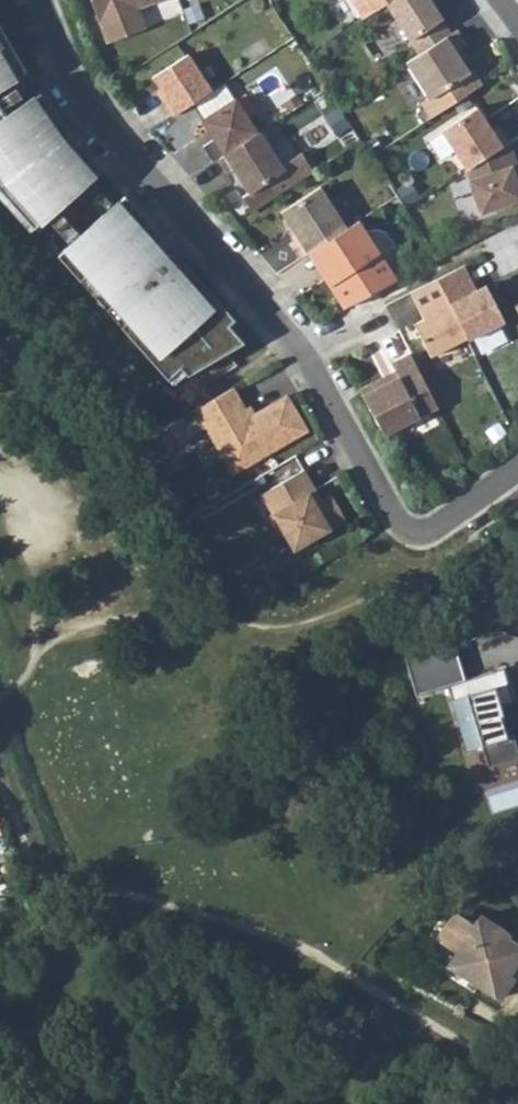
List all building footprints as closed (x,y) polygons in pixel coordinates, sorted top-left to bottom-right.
[(105,44),(145,29),(137,9),(161,0),(89,0),(105,44)] [(361,19),(384,4),(390,0),(348,0),(361,19)] [(428,0),(390,0),(384,4),(417,54),(449,34),(440,20),(441,19),(428,0)] [(465,45),(455,29),(449,34),(417,54),(404,63),(428,100),(419,106),(429,120),(481,86),(472,70),(468,73),(454,52),(465,45)] [(34,227),(101,167),(68,131),(42,91),(35,95),(22,74),(27,70),(0,31),(0,189),(34,227)] [(161,102),(171,117),(210,91),(187,55),(151,77),(165,100),(161,102)] [(201,147),(212,162),(216,159),(258,132),(263,128),(254,113),(247,117),(234,98),(200,121),(212,140),(201,147)] [(465,170),(507,142),(498,127),(491,131),(475,108),(440,131),(465,170)] [(241,197),(251,212),(277,194),(268,181),(284,170),(258,132),(216,159),(226,174),(232,170),(247,193),(241,197)] [(508,142),(507,142),(465,170),(458,174),(473,216),(517,201),(517,187),(515,178),(511,167),(516,164),(508,142)] [(289,243),(299,259),(306,254),(318,246),(346,228),(320,187),(280,212),(297,238),(289,243)] [(208,382),(238,365),(227,352),(252,338),(125,195),(58,254),(173,383),(197,369),(208,382)] [(327,285),(342,308),(377,291),(396,281),(357,221),(346,228),(318,246),(338,277),(327,285)] [(318,246),(306,254),(327,285),(338,277),(318,246)] [(462,266),(436,279),(466,338),(467,340),(503,322),(485,285),(475,290),(462,266)] [(466,338),(436,279),(409,293),(423,320),(413,325),(429,357),(466,338)] [(436,408),(409,354),(390,364),(397,377),(381,385),(378,380),(357,390),(382,435),(436,408)] [(195,409),(232,473),(306,430),(286,396),(254,414),(249,417),(244,408),(232,388),(195,409)] [(192,437),(181,418),(158,431),(169,450),(192,437)] [(275,533),(281,534),(291,552),(344,521),(329,496),(313,505),(307,494),(313,491),(302,471),(259,496),(270,515),(266,517),(275,533)] [(402,661),(414,698),(448,687),(467,752),(482,747),(489,768),(517,760),(517,750),(514,736),(507,738),(498,709),(514,704),(507,680),(496,683),(492,672),(463,682),(452,646),(402,661)] [(517,968),(517,943),(510,939),(511,936),(505,930),(481,917),(476,925),(457,915),(442,931),(433,947),(454,958),(451,965),(469,975),(471,981),(469,984),(500,1001),(512,979),(507,976),(513,965),(517,968)] [(447,972),(469,984),(471,981),(469,975),(451,965),(447,972)]
